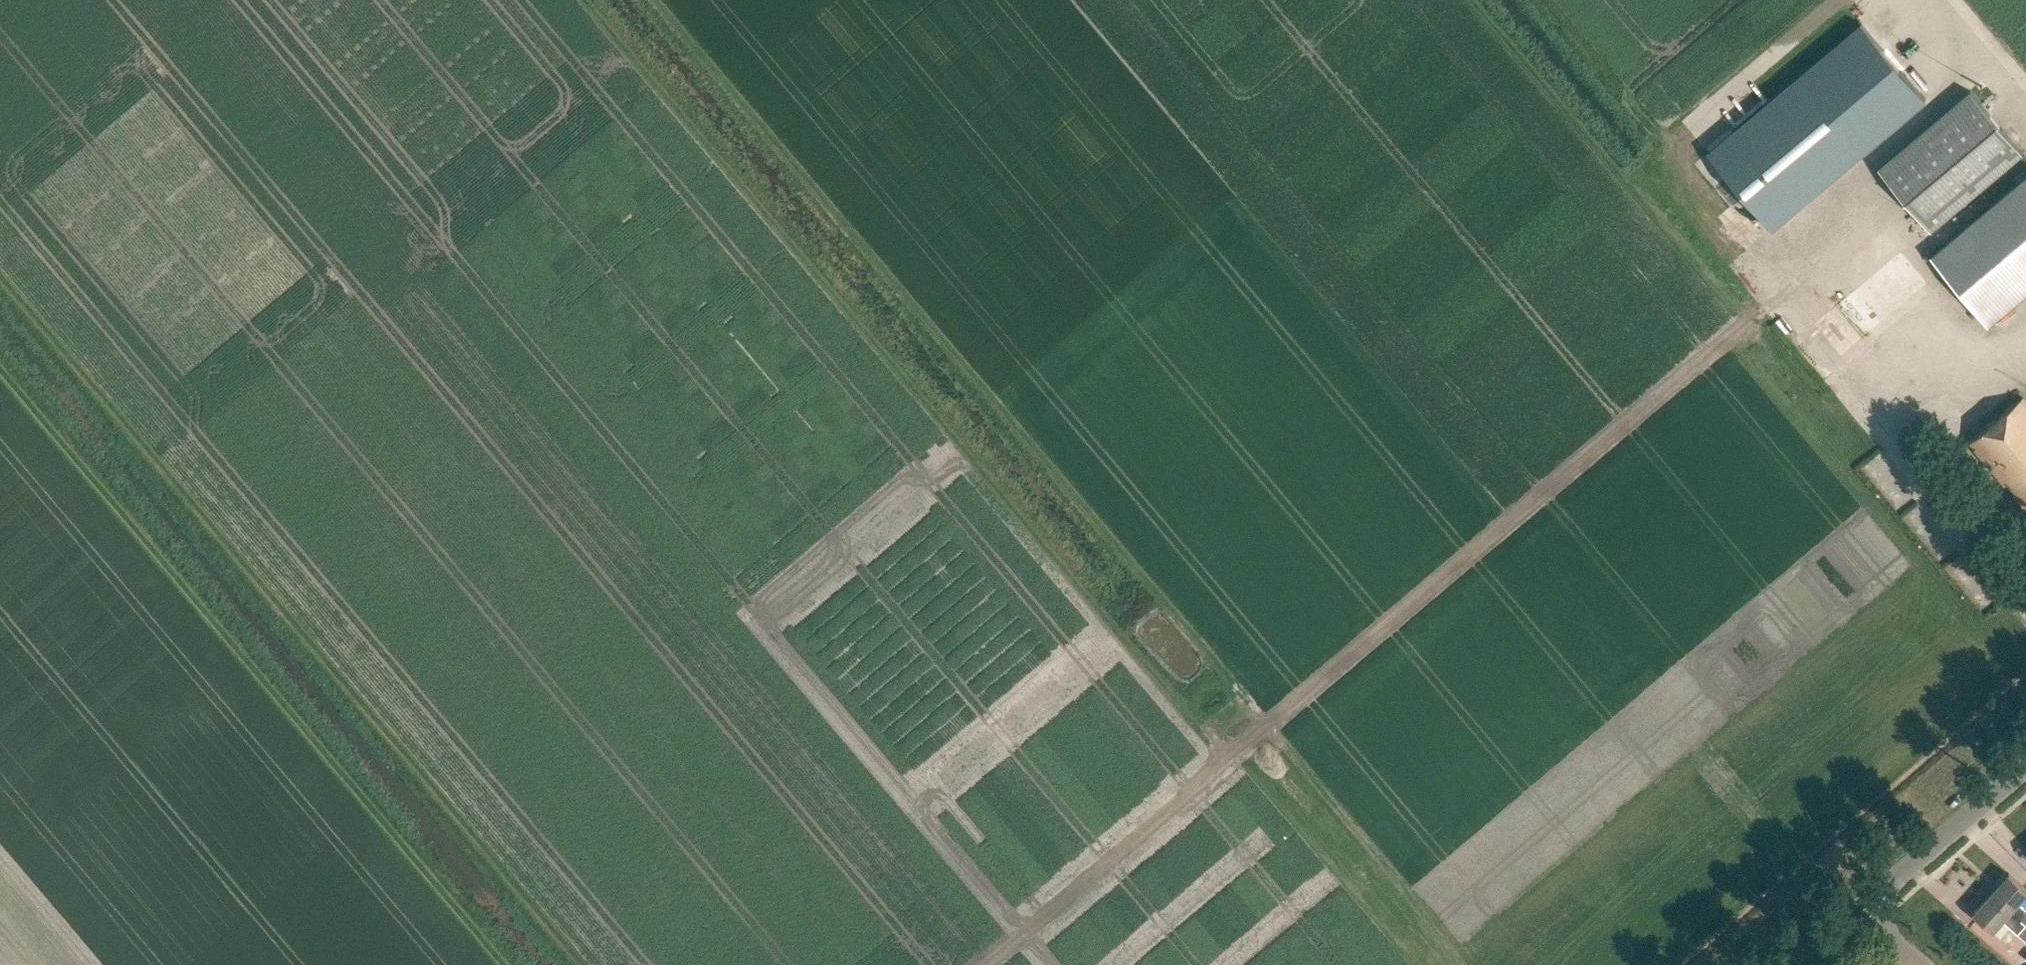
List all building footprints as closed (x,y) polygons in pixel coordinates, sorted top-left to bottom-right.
[(1707,150),(1771,226),(1924,98),(1860,22),(1707,150)] [(1970,91),(1878,168),(1930,230),(2022,152),(1970,91)] [(1988,325),(2025,293),(2025,175),(1930,255),(1988,325)] [(1802,250),(1824,236),(1814,219),(1806,207),(1783,221),(1802,250)] [(1899,250),(1837,302),(1863,334),(1926,281),(1899,250)] [(2025,509),(2025,400),(2023,397),(1969,442),(2025,509)] [(2025,922),(2025,908),(2019,902),(2025,894),(2025,887),(2010,872),(1992,892),(2025,922)] [(2025,939),(2025,922),(1992,892),(1974,912),(1994,930),(2005,918),(2014,927),(2013,928),(2025,939)]
